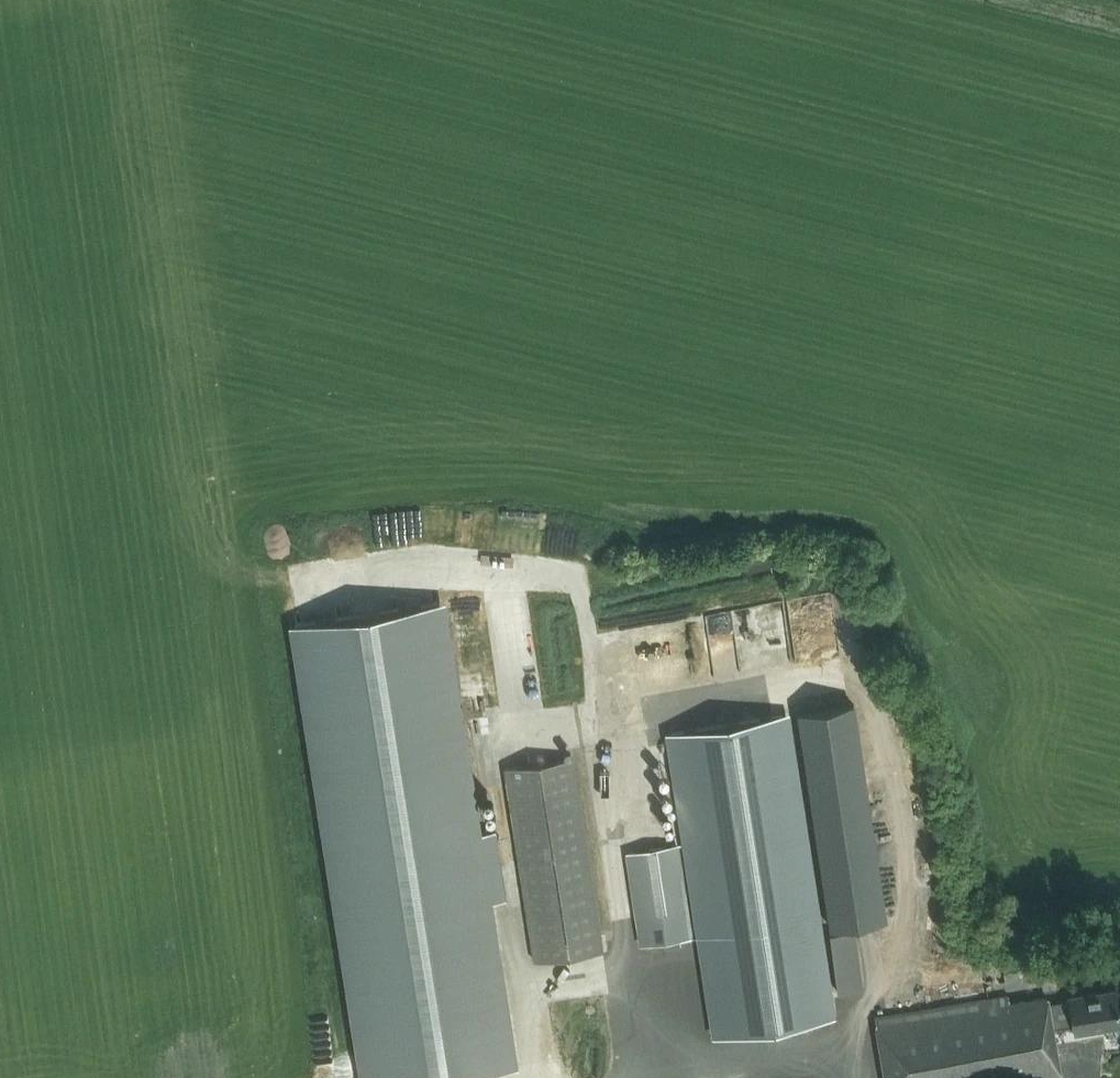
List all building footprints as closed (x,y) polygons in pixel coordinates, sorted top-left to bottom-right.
[(296,624),(367,1077),(437,1077),(512,1066),(486,895),(499,893),(490,837),(477,839),(440,601),(296,624)] [(856,704),(796,714),(831,930),(891,920),(856,704)] [(718,1035),(830,1018),(784,715),(672,732),(686,825),(695,877),(698,904),(718,1035)] [(536,961),(605,949),(573,757),(504,769),(536,961)] [(676,845),(627,852),(640,944),(689,937),(676,845)] [(707,977),(703,950),(676,954),(680,981),(707,977)] [(1055,1030),(1074,1027),(1075,1033),(1119,1027),(1119,1016),(1116,990),(1068,997),(1068,998),(1048,1001),(1047,997),(1010,1003),(1009,996),(875,1016),(886,1077),(1062,1077),(1055,1030)]
